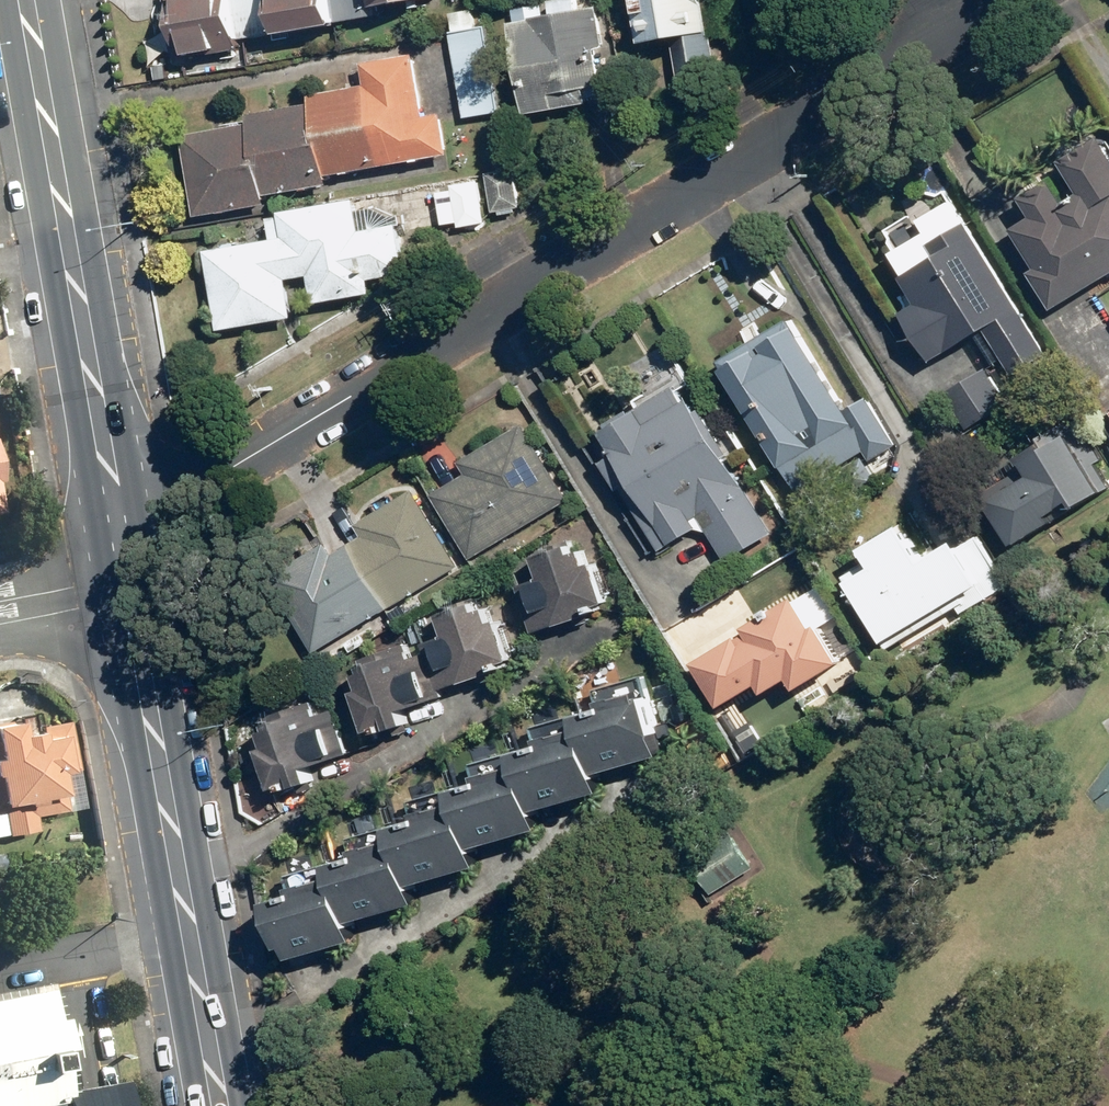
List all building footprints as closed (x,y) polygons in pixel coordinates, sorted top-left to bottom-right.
[(169,60),(236,49),(228,0),(159,0),(169,60)] [(272,34),(333,24),(329,0),(266,0),(272,34)] [(669,38),(675,78),(712,72),(700,0),(627,0),(634,44),(669,38)] [(592,7),(505,21),(521,113),(584,102),(582,88),(596,86),(590,48),(599,47),(592,7)] [(476,28),(442,33),(456,116),(489,111),(476,28)] [(244,123),(177,135),(192,217),(263,204),(261,196),(325,184),(323,174),(445,152),(437,111),(420,114),(409,52),(357,62),(361,84),(305,94),(306,103),(243,114),(244,123)] [(1103,135),(1060,162),(1077,189),(1061,199),(1048,177),(1019,195),(1031,214),(1002,232),(1049,306),(1108,269),(1108,144),(1103,135)] [(506,167),(478,171),(485,212),(513,207),(506,167)] [(445,188),(428,191),(434,223),(450,220),(451,226),(479,221),(471,178),(444,183),(445,188)] [(282,236),(203,249),(217,329),(292,316),(286,278),(307,275),(311,301),(370,292),(368,277),(403,272),(395,224),(358,230),(353,197),(278,210),(282,236)] [(910,302),(896,310),(925,360),(978,329),(1005,375),(1040,354),(962,222),(926,243),(933,255),(896,277),(910,302)] [(790,327),(719,370),(787,482),(828,457),(821,447),(852,428),(790,327)] [(974,366),(932,392),(955,427),(996,401),(974,366)] [(670,383),(595,428),(609,452),(597,459),(652,550),(694,524),(716,560),(765,530),(683,396),(679,399),(670,383)] [(560,496),(515,422),(452,460),(458,470),(422,492),(461,556),(560,496)] [(1017,458),(1026,474),(983,498),(1009,542),(1051,518),(1047,511),(1069,498),(1073,505),(1099,490),(1065,431),(1017,458)] [(451,562),(405,488),(349,522),(356,533),(325,552),(317,540),(261,574),(307,649),(451,562)] [(872,569),(850,584),(892,648),(985,587),(959,548),(927,568),(900,527),(861,552),(872,569)] [(534,576),(507,582),(519,630),(584,614),(582,603),(600,599),(591,561),(584,563),(581,551),(572,553),(570,543),(528,553),(534,576)] [(745,629),(706,652),(732,695),(755,682),(761,691),(787,675),(793,686),(838,660),(815,621),(811,623),(794,594),(742,624),(745,629)] [(440,633),(416,639),(428,686),(487,671),(484,662),(505,657),(495,618),(487,620),(484,608),(475,610),(473,602),(434,612),(440,633)] [(356,687),(352,688),(363,725),(386,718),(389,727),(407,721),(401,704),(431,695),(417,650),(406,654),(404,648),(401,649),(399,641),(363,652),(366,662),(360,664),(361,669),(352,672),(356,687)] [(663,679),(593,702),(608,750),(678,728),(663,679)] [(262,744),(257,745),(269,782),(292,775),(294,784),(312,779),(307,761),(336,752),(322,708),(312,711),(310,706),(307,707),(304,698),(268,709),(271,719),(265,721),(267,726),(257,729),(262,744)] [(595,716),(525,739),(541,787),(611,764),(595,716)] [(66,807),(59,770),(72,767),(64,720),(18,728),(16,717),(0,720),(0,833),(32,827),(30,813),(66,807)] [(528,753),(459,776),(474,824),(544,801),(528,753)] [(463,793),(393,816),(409,864),(479,841),(463,793)] [(398,836),(328,859),(344,907),(414,884),(398,836)] [(689,871),(699,888),(742,864),(732,846),(689,871)] [(333,877),(263,899),(279,948),(349,925),(333,877)] [(53,984),(0,994),(0,1105),(75,1105),(53,984)]
